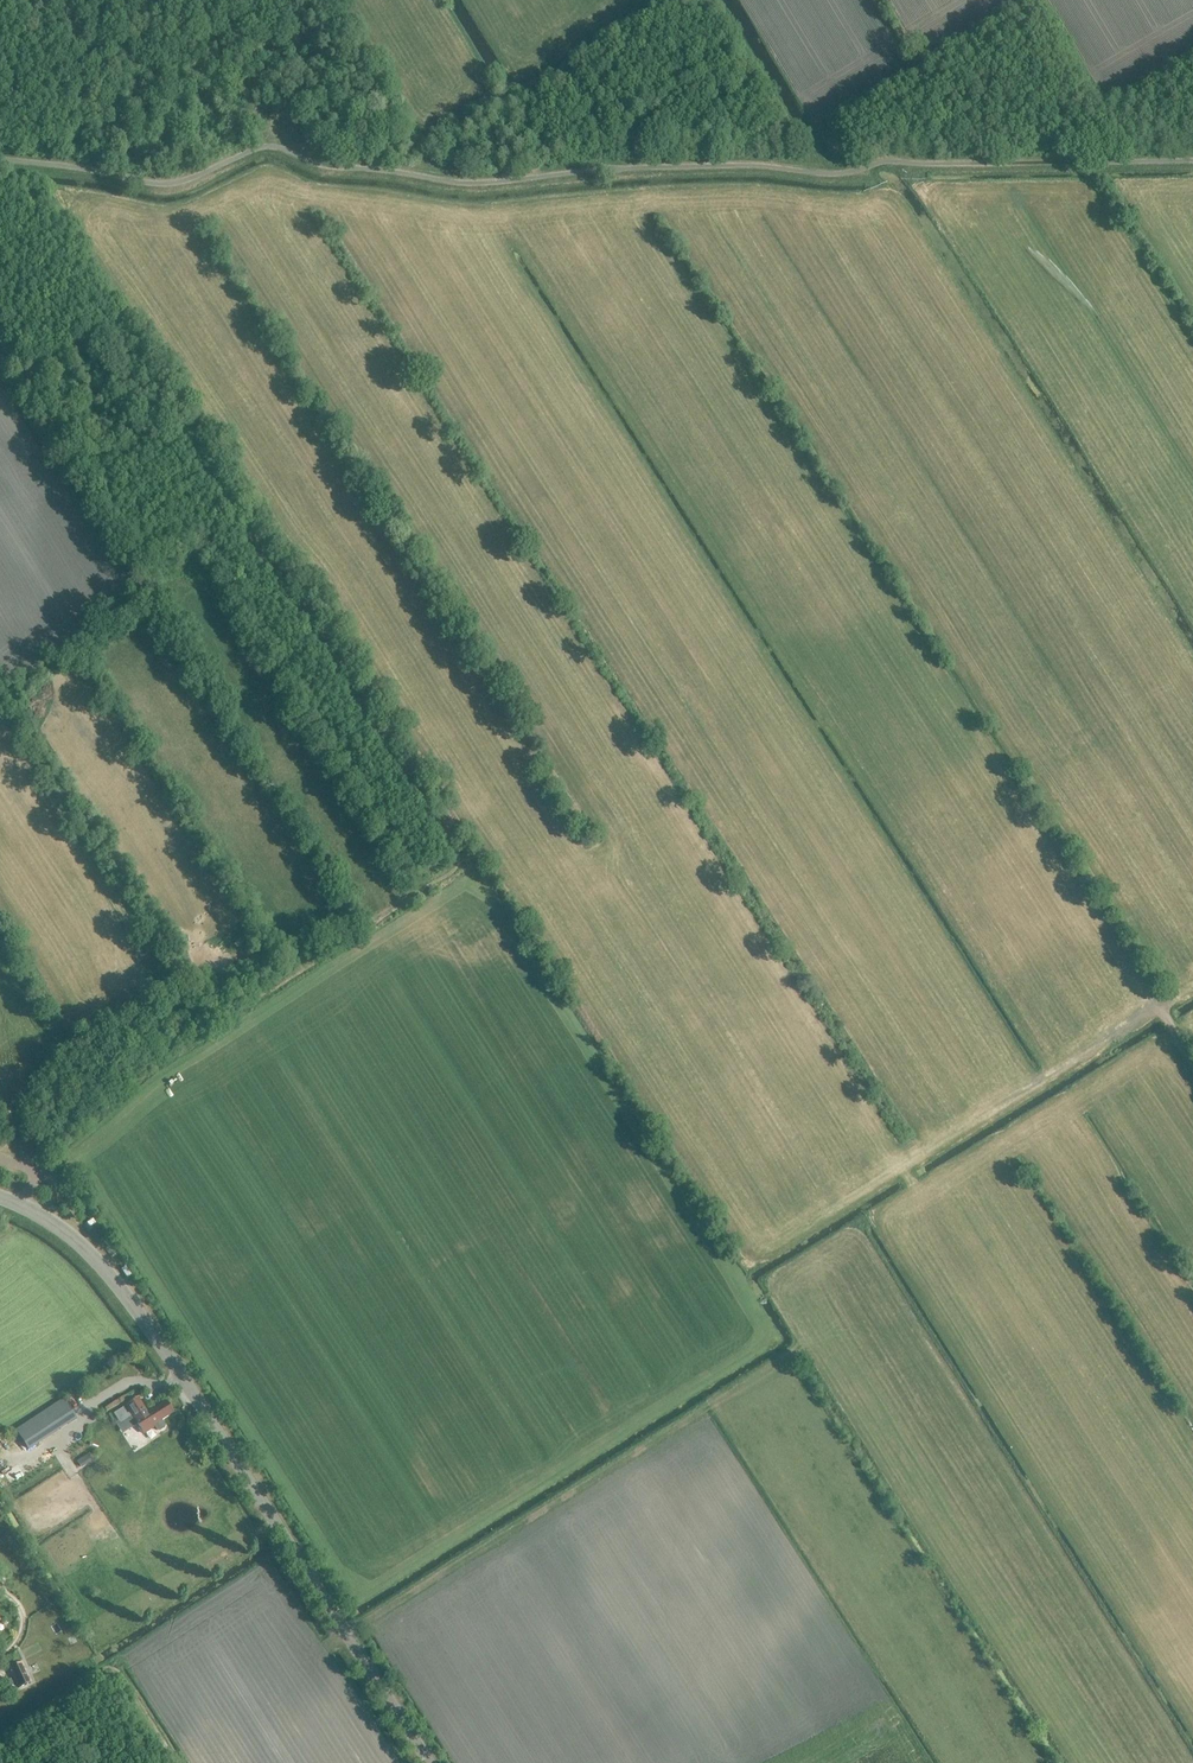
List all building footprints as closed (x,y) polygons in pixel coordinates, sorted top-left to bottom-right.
[(113,1382),(130,1382),(129,1367),(116,1367),(117,1377),(112,1377),(113,1382)] [(132,1416),(144,1434),(155,1427),(157,1430),(160,1430),(164,1428),(165,1425),(162,1420),(173,1413),(166,1401),(147,1412),(138,1398),(113,1413),(120,1424),(132,1416)] [(29,1451),(77,1419),(64,1399),(16,1431),(29,1451)] [(96,1462),(90,1468),(97,1474),(103,1468),(96,1462)] [(31,1682),(22,1662),(10,1668),(18,1688),(31,1682)]
